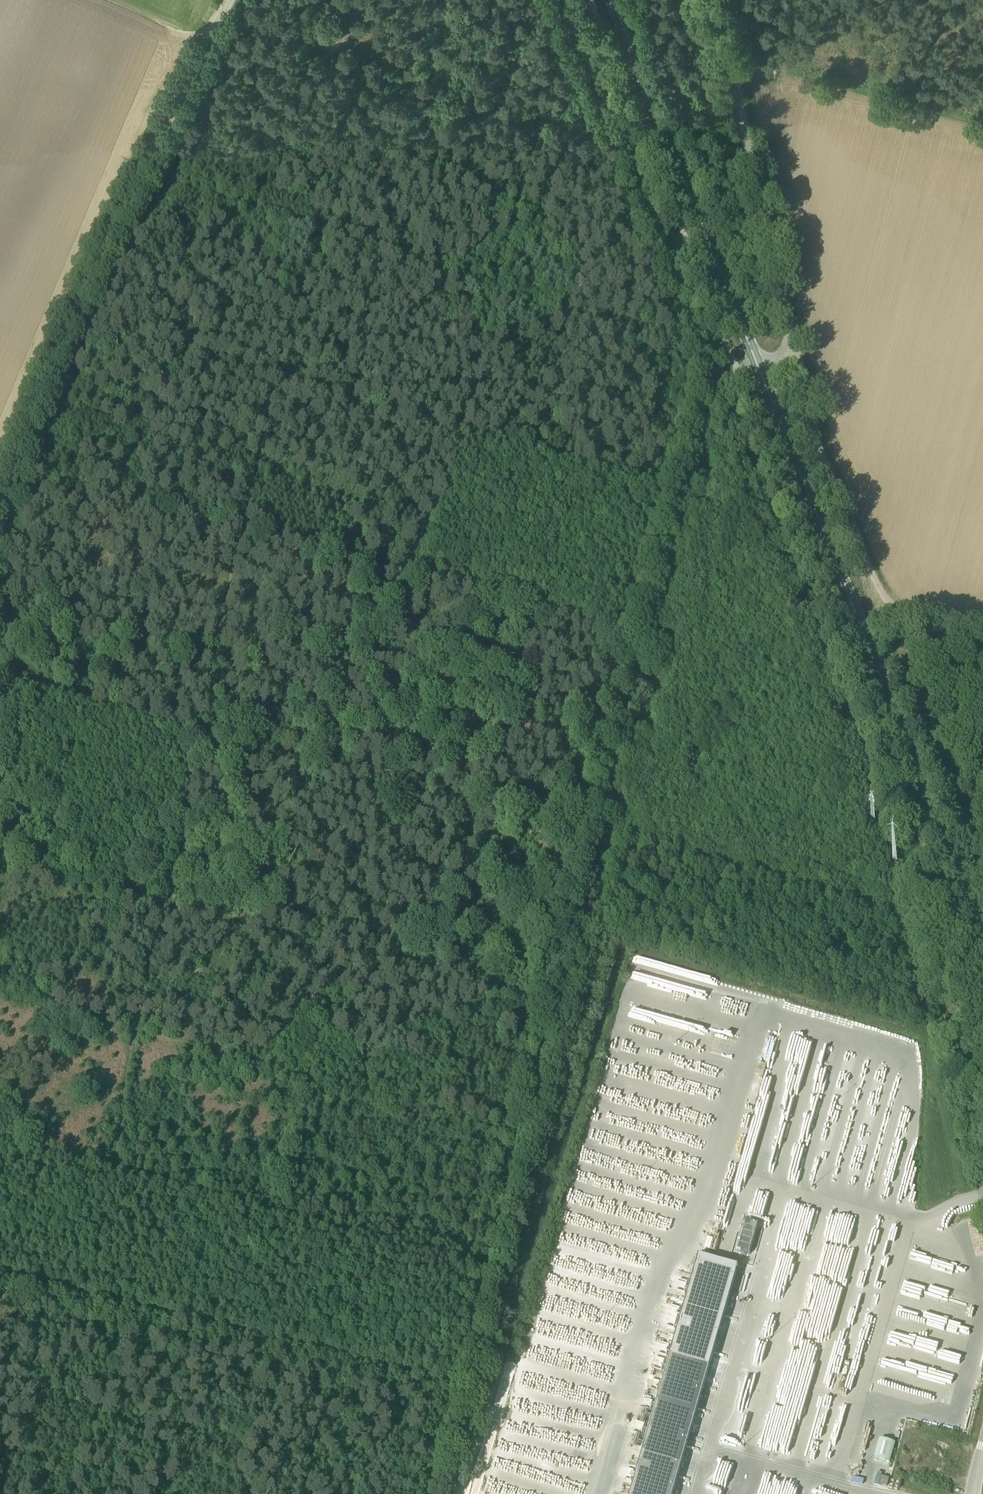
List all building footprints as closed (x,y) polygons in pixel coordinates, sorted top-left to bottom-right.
[(902,871),(901,866),(891,868),(892,874),(902,871)] [(845,1241),(849,1215),(820,1210),(816,1236),(845,1241)] [(630,1493),(672,1493),(709,1367),(669,1356),(630,1493)] [(880,1439),(875,1458),(890,1463),(895,1443),(880,1439)]
